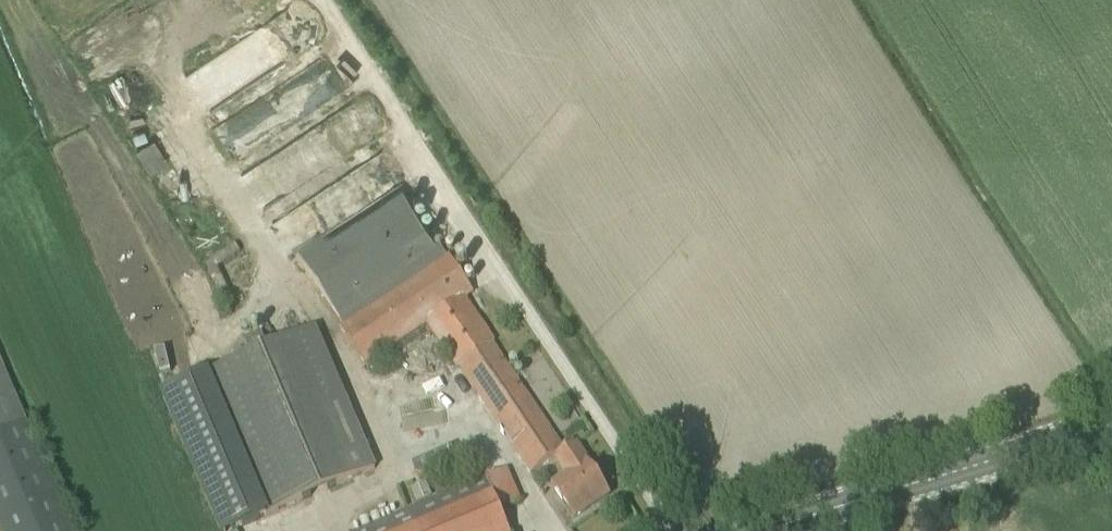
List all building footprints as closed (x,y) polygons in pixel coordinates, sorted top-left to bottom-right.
[(261,130),(253,111),(244,115),(239,106),(197,125),(211,153),(261,130)] [(150,174),(168,162),(154,139),(135,151),(150,174)] [(468,383),(531,475),(554,461),(572,449),(568,445),(563,449),(493,345),(495,344),(466,299),(473,293),(450,259),(448,261),(401,190),(297,258),(343,327),(340,330),(366,369),(426,328),(456,371),(453,375),(461,388),(468,383)] [(377,471),(316,329),(267,349),(260,336),(243,344),(249,357),(160,394),(218,530),(233,530),(377,471)] [(0,365),(0,530),(70,530),(0,365)] [(574,520),(610,496),(577,446),(572,449),(554,461),(564,476),(551,486),(574,520)] [(500,511),(520,501),(506,470),(364,530),(508,530),(500,511)] [(417,504),(431,497),(425,485),(411,492),(417,504)]
